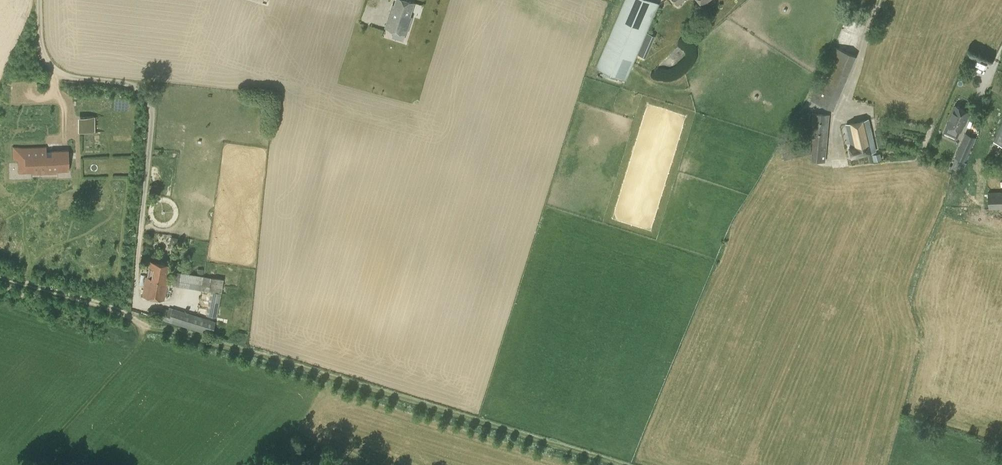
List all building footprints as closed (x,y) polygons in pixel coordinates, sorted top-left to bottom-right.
[(414,3),(406,0),(397,0),(393,11),(391,10),(386,27),(407,34),(412,17),(410,16),(414,3)] [(654,0),(625,0),(596,66),(626,79),(659,2),(654,0)] [(834,46),(811,99),(834,109),(857,56),(834,46)] [(947,124),(961,130),(969,111),(956,105),(947,124)] [(799,112),(797,134),(809,135),(810,113),(799,112)] [(812,113),(810,141),(814,142),(812,153),(811,160),(826,161),(830,114),(812,113)] [(851,156),(876,151),(874,141),(869,119),(846,124),(851,147),(849,147),(851,156)] [(1001,144),(1001,122),(993,140),(1001,144)] [(955,157),(965,161),(976,137),(966,132),(955,157)] [(784,160),(812,153),(809,137),(780,143),(784,160)] [(45,173),(57,173),(57,171),(69,171),(68,149),(61,149),(61,150),(51,150),(46,151),(46,146),(12,146),(13,159),(18,159),(18,171),(33,171),(33,168),(45,167),(45,173)] [(989,208),(1001,208),(1001,191),(988,192),(989,208)] [(164,301),(168,280),(166,279),(169,264),(151,261),(148,276),(146,276),(142,296),(164,301)] [(217,317),(223,279),(203,276),(204,269),(198,268),(197,275),(187,273),(175,272),(172,284),(209,290),(206,315),(217,317)] [(165,309),(161,319),(211,335),(215,322),(172,309),(172,310),(165,309)]
